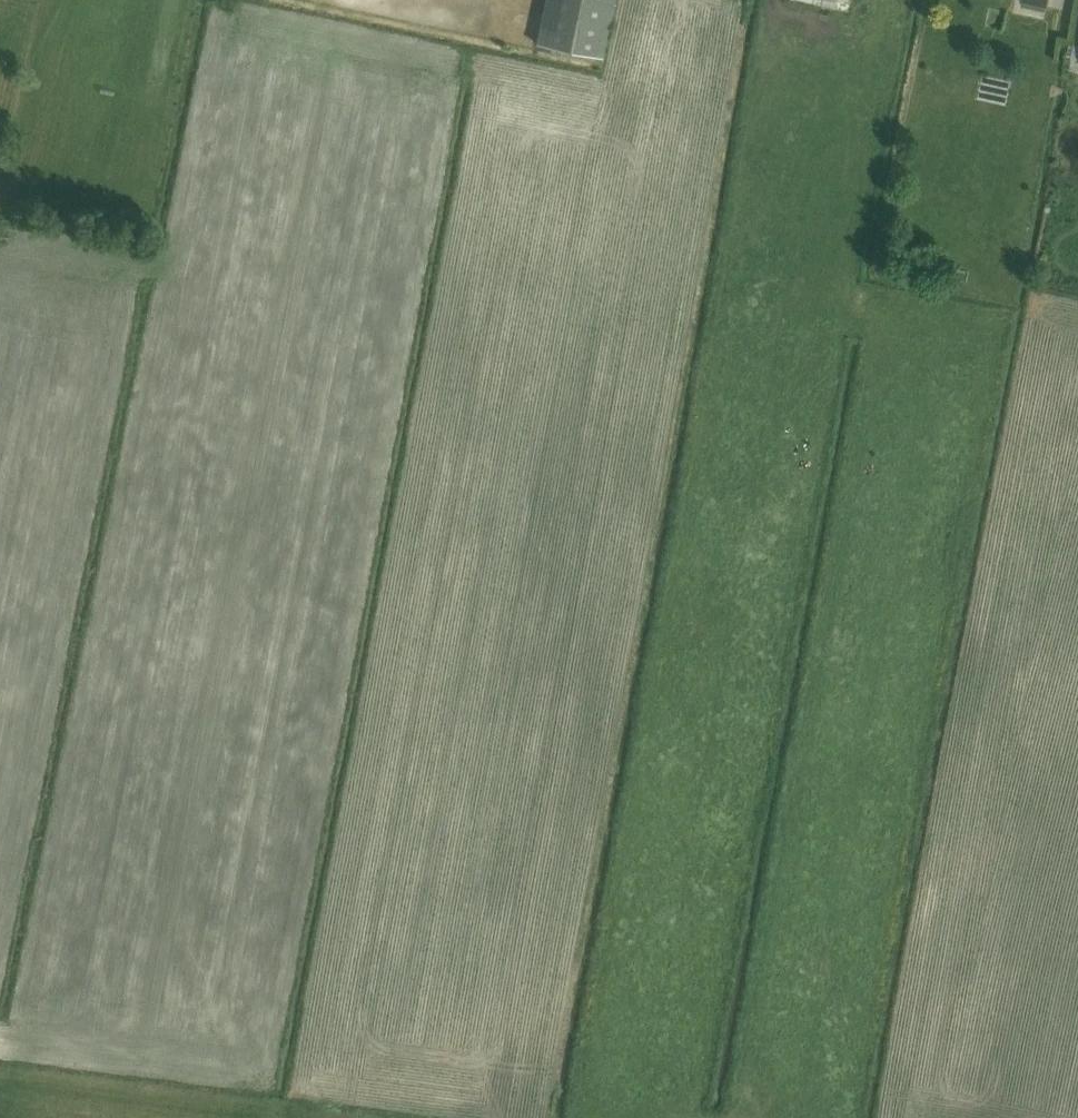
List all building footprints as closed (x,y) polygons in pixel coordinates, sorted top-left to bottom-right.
[(614,0),(546,0),(537,43),(602,57),(614,0)]
